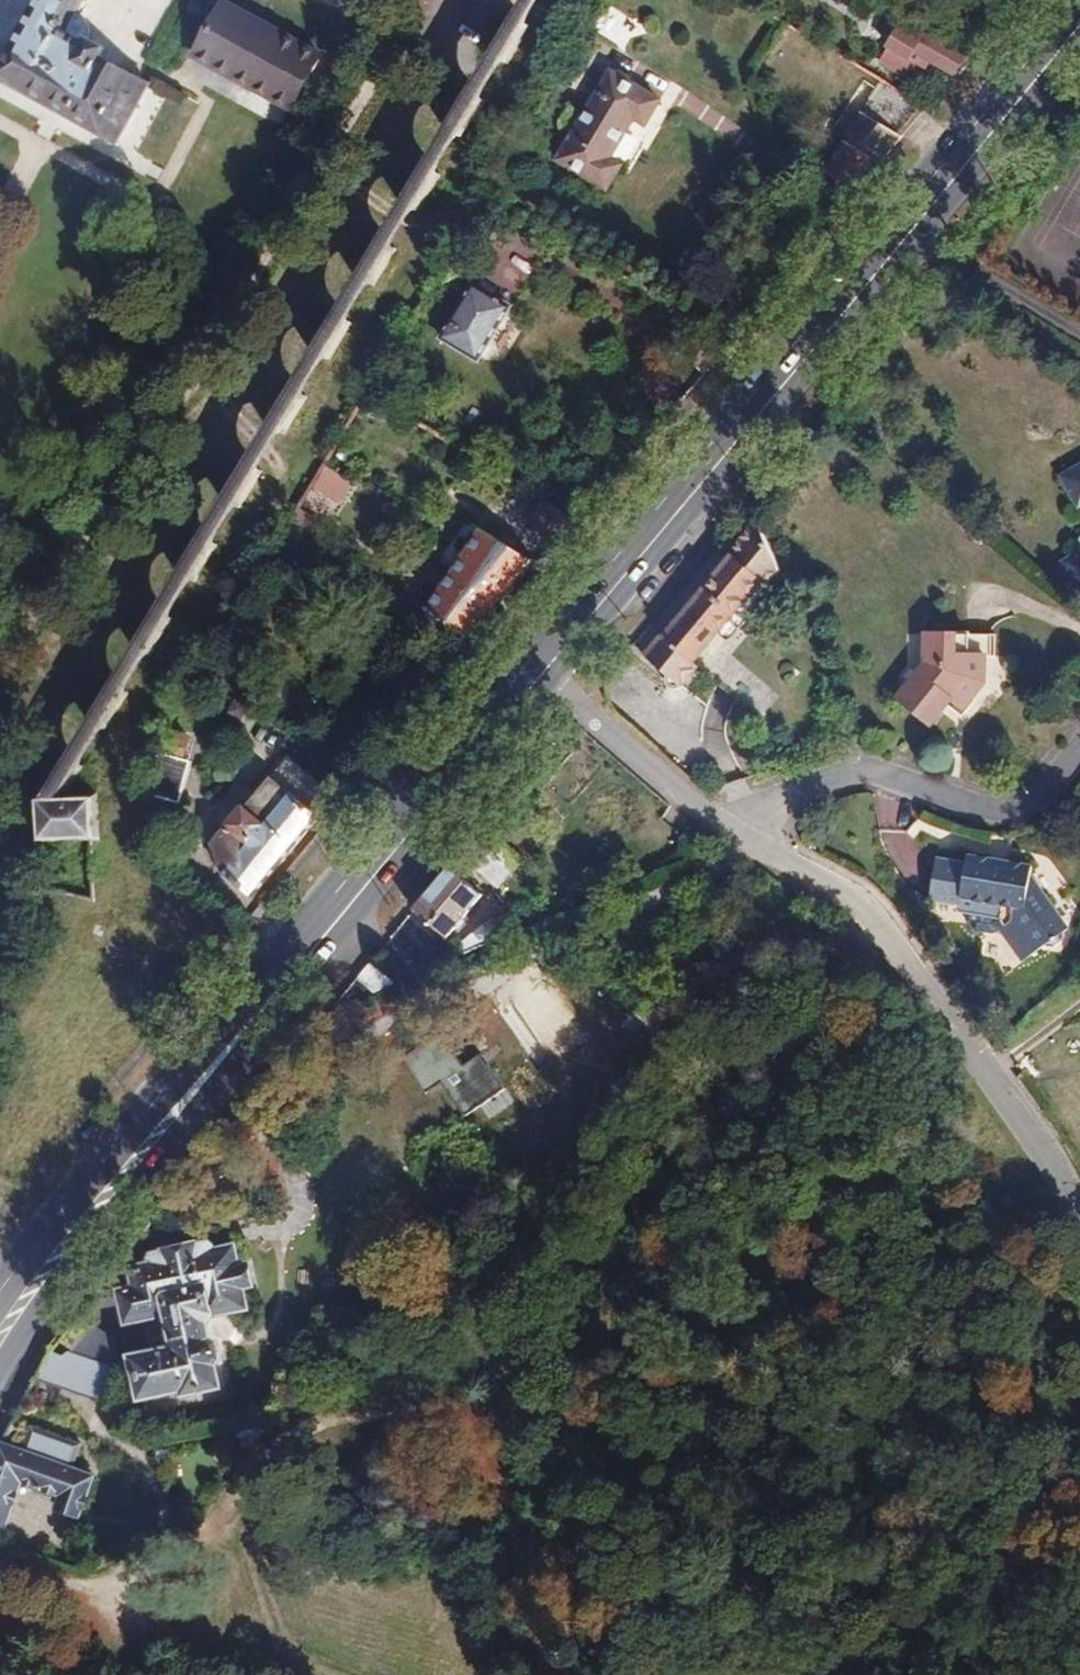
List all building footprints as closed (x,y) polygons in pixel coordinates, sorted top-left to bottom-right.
[(0,71),(0,72),(69,110),(65,116),(116,144),(149,84),(99,58),(104,48),(87,39),(84,44),(65,34),(83,0),(38,0),(0,71)] [(320,58),(222,5),(194,59),(291,111),(320,58)] [(918,37),(900,26),(893,38),(955,75),(969,57),(922,31),(918,37)] [(646,125),(660,100),(611,71),(558,160),(606,189),(620,164),(610,158),(634,118),(646,125)] [(826,173),(857,192),(902,137),(928,106),(883,79),(841,142),(844,144),(826,173)] [(511,307),(474,285),(441,338),(478,361),(511,307)] [(705,373),(735,340),(706,323),(680,352),(705,373)] [(1061,477),(1079,508),(1079,507),(1079,465),(1061,477)] [(327,466),(302,507),(331,524),(356,483),(327,466)] [(562,543),(580,522),(546,500),(531,524),(562,543)] [(302,541),(316,518),(297,507),(284,529),(302,541)] [(731,552),(733,554),(663,639),(661,637),(645,656),(669,676),(685,657),(694,665),(719,635),(764,580),(768,584),(780,569),(757,520),(731,552)] [(482,528),(421,619),(463,647),(534,561),(482,528)] [(1062,562),(1079,593),(1079,551),(1062,562)] [(768,584),(764,580),(719,635),(728,643),(774,588),(768,584)] [(969,655),(969,633),(926,633),(925,663),(897,698),(931,726),(952,700),(963,709),(985,682),(985,655),(969,655)] [(698,668),(685,657),(669,676),(666,680),(667,685),(668,686),(671,689),(675,689),(681,688),(698,668)] [(191,739),(166,731),(148,794),(177,803),(189,762),(185,760),(191,739)] [(70,763),(60,757),(34,799),(41,841),(96,838),(95,797),(66,798),(83,771),(70,763)] [(222,872),(254,898),(320,817),(291,793),(290,794),(270,778),(246,807),(244,805),(226,826),(228,827),(213,843),(222,872)] [(463,859),(499,889),(523,861),(488,830),(463,859)] [(929,900),(960,905),(959,912),(972,915),(970,924),(974,930),(993,933),(999,929),(1022,962),(1045,946),(1065,931),(1069,928),(1044,893),(1041,895),(1030,881),(1031,875),(1033,866),(1007,862),(1006,867),(993,865),(994,860),(968,855),(967,864),(936,859),(929,900)] [(484,895),(450,867),(414,910),(448,938),(484,895)] [(1044,893),(1031,875),(1030,881),(1041,895),(1044,893)] [(514,912),(484,925),(491,942),(522,929),(514,912)] [(1064,941),(1065,931),(1045,946),(1054,948),(1064,941)] [(388,982),(368,966),(359,977),(378,993),(388,982)] [(126,1323),(167,1315),(174,1346),(131,1355),(140,1399),(183,1390),(184,1394),(222,1386),(218,1368),(223,1362),(217,1337),(210,1334),(208,1322),(213,1316),(249,1308),(245,1287),(253,1286),(248,1265),(240,1267),(236,1245),(202,1252),(199,1241),(161,1249),(163,1261),(131,1268),(135,1286),(119,1290),(126,1323)] [(53,1347),(42,1379),(109,1403),(121,1370),(53,1347)] [(7,1526),(23,1482),(60,1495),(57,1504),(81,1512),(94,1476),(72,1468),(81,1444),(32,1427),(24,1450),(0,1442),(0,1443),(0,1523),(7,1526)]
